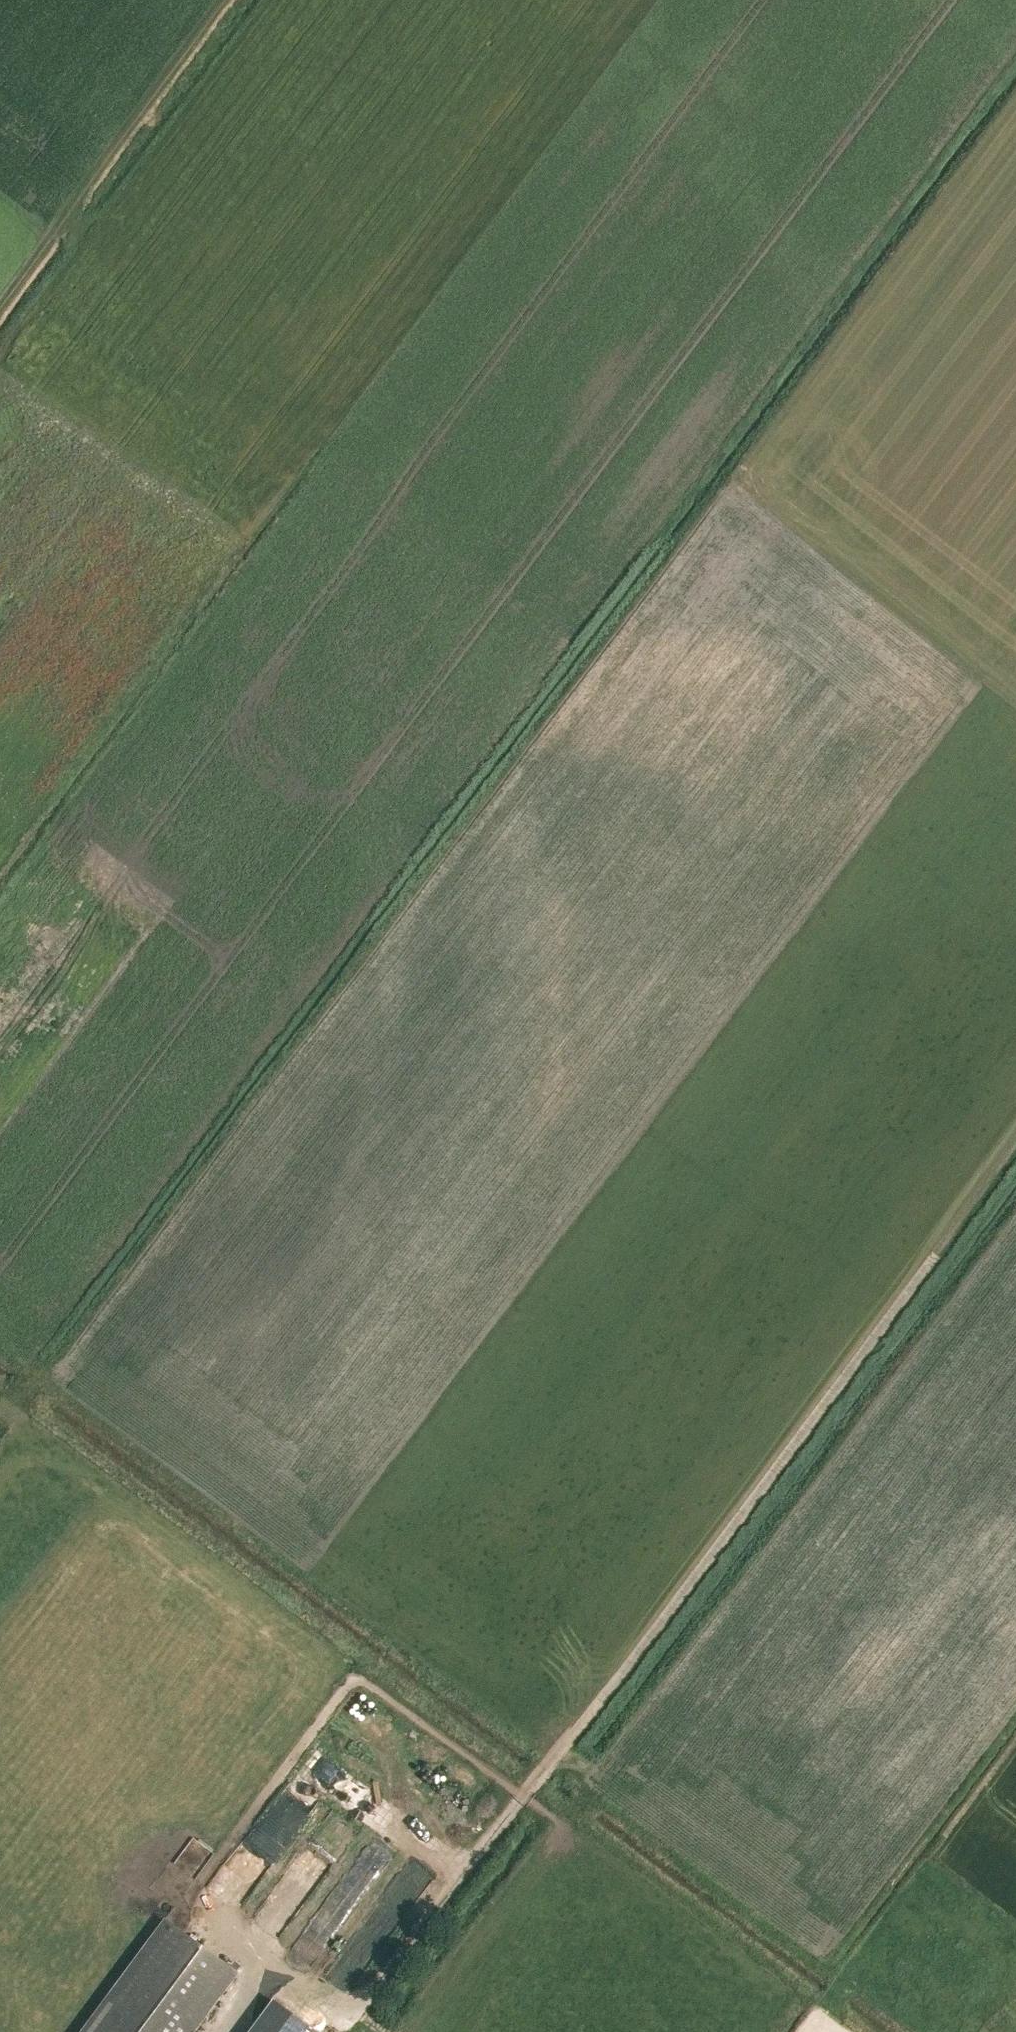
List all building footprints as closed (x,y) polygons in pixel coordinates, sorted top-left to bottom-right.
[(281,1791),(226,1875),(253,1892),(308,1809),(281,1791)] [(344,1854),(353,1844),(336,1831),(327,1841),(333,1846),(333,1845),(344,1854)] [(194,1878),(210,1865),(200,1853),(184,1865),(194,1878)] [(407,1913),(426,1887),(407,1872),(388,1898),(407,1913)] [(235,1974),(163,1920),(80,2031),(192,2031),(235,1974)] [(272,2000),(248,2031),(315,2031),(272,2000)]
